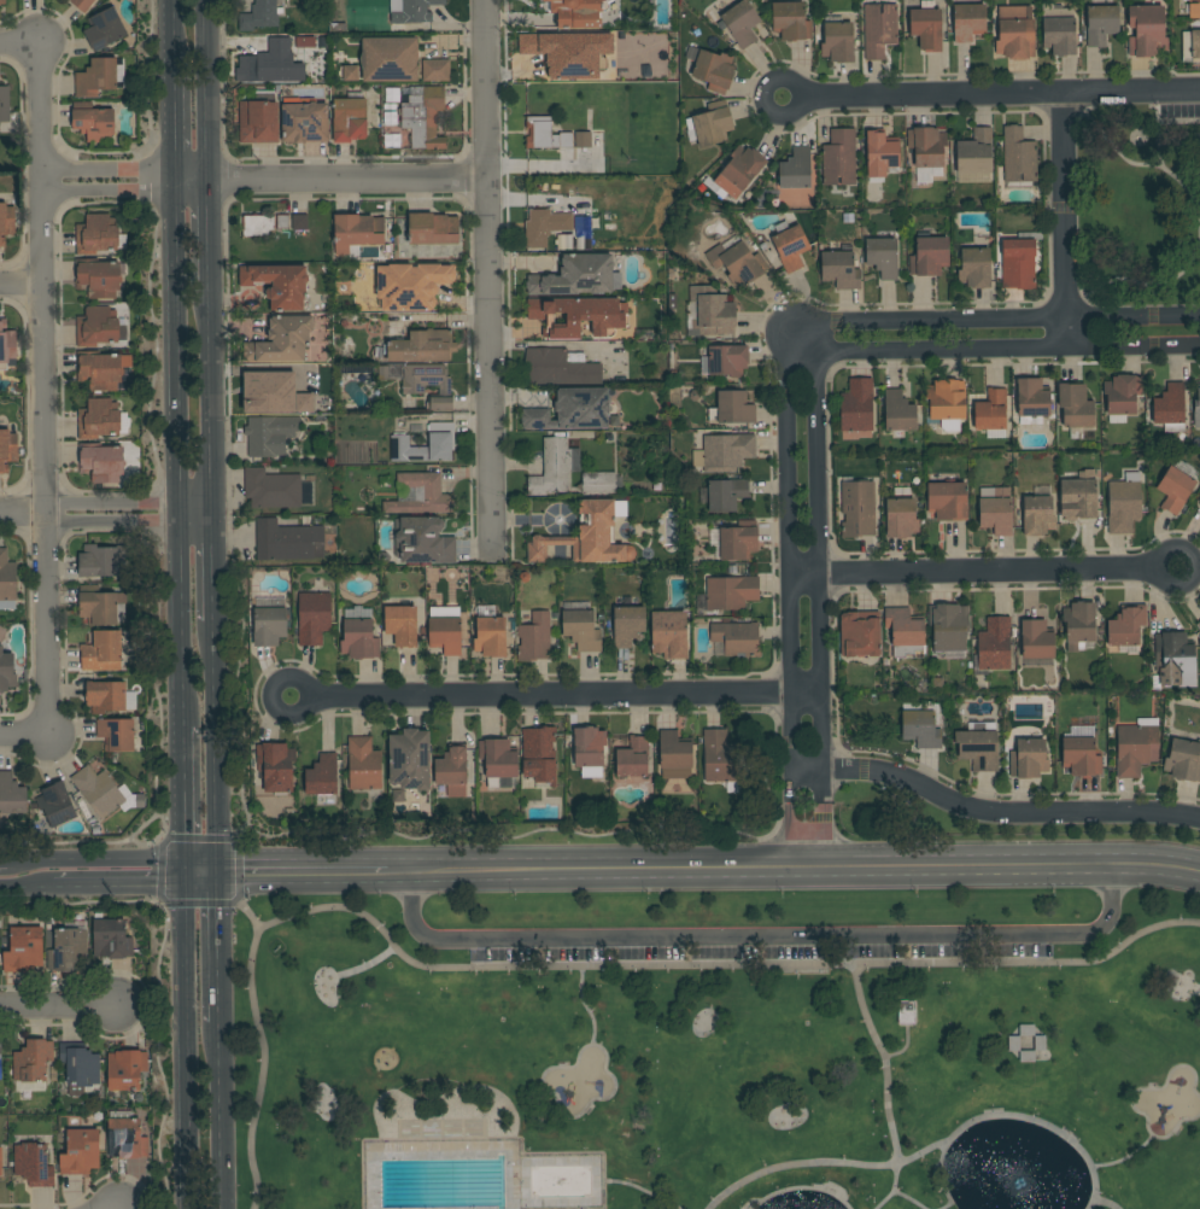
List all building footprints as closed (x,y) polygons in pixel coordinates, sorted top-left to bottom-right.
[(70,1),(71,0),(95,0),(88,8),(89,8),(84,14),(70,1)] [(256,5),(256,0),(277,0),(277,27),(253,27),(253,31),(239,31),(239,13),(252,13),(252,5),(256,5)] [(392,1),(392,0),(446,0),(446,5),(427,5),(427,12),(432,12),(432,22),(405,23),(405,31),(392,31),(392,24),(391,24),(391,12),(402,12),(402,1),(392,1)] [(539,1),(539,0),(604,0),(604,1),(607,1),(609,4),(609,5),(609,7),(608,10),(605,11),(602,11),(602,12),(599,12),(599,18),(602,18),(602,28),(557,28),(557,13),(550,13),(550,2),(543,2),(543,1),(539,1)] [(720,17),(742,0),(747,0),(761,21),(750,29),(757,40),(753,43),(753,42),(742,49),(731,34),(732,33),(727,27),(721,30),(716,24),(722,19),(720,17)] [(1189,19),(1188,0),(1199,0),(1199,19),(1189,19)] [(804,2),(804,21),(812,21),(813,39),(796,39),(796,41),(786,41),(782,41),(782,33),(773,33),(772,2),(804,2)] [(864,5),(896,4),(897,43),(884,43),(884,60),(866,60),(864,5)] [(985,4),(987,34),(972,35),(972,42),(954,43),(953,5),(985,4)] [(1025,5),(1025,19),(1028,19),(1028,39),(1035,39),(1035,57),(1029,57),(1029,59),(1025,59),(1025,60),(1013,60),(1013,59),(1009,59),(1009,58),(1005,58),(1005,54),(995,54),(995,41),(999,41),(999,19),(1000,19),(1000,6),(1025,5)] [(128,35),(106,45),(107,46),(94,53),(83,31),(92,27),(88,19),(90,18),(90,17),(113,6),(128,35)] [(1119,6),(1119,34),(1105,34),(1106,47),(1088,47),(1087,28),(1088,28),(1088,7),(1119,6)] [(941,8),(942,52),(925,53),(924,49),(919,49),(919,36),(909,36),(909,10),(941,8)] [(1075,17),(1075,40),(1076,40),(1076,54),(1066,54),(1066,57),(1056,58),(1056,56),(1052,56),(1052,48),(1043,48),(1043,18),(1075,17)] [(1164,17),(1164,37),(1167,37),(1167,51),(1159,52),(1159,56),(1149,56),(1149,57),(1135,57),(1135,56),(1129,56),(1129,37),(1135,37),(1135,17),(1164,17)] [(853,22),(853,56),(854,56),(854,63),(839,63),(839,62),(830,62),(830,57),(821,57),(821,43),(825,43),(824,23),(853,22)] [(1190,30),(1199,30),(1199,62),(1192,63),(1190,30)] [(518,55),(546,54),(546,76),(604,75),(604,54),(613,54),(612,32),(517,34),(518,55)] [(318,34),(318,45),(305,45),(305,46),(300,46),(300,45),(299,45),(299,35),(318,34)] [(417,37),(418,60),(416,60),(416,66),(417,66),(417,76),(416,76),(416,81),(363,82),(362,39),(417,37)] [(268,41),(271,41),(273,53),(268,53),(268,54),(253,54),(252,40),(268,40),(268,41)] [(720,56),(721,52),(733,57),(731,65),(734,66),(733,71),(734,71),(728,90),(726,89),(725,95),(707,89),(709,82),(691,76),(699,49),(720,56)] [(263,81),(259,81),(259,82),(240,81),(236,81),(236,68),(240,68),(240,56),(253,56),(253,60),(259,60),(259,66),(264,66),(264,70),(280,70),(280,83),(263,83),(263,81)] [(86,72),(86,68),(90,68),(90,58),(117,58),(117,89),(98,89),(98,97),(76,98),(75,72),(86,72)] [(421,60),(451,59),(451,66),(450,66),(450,82),(423,82),(422,65),(421,65),(421,60)] [(343,65),(361,65),(361,81),(343,81),(343,65)] [(10,122),(0,122),(0,87),(10,87),(10,122)] [(400,87),(400,103),(385,103),(385,94),(382,94),(382,89),(385,89),(385,88),(400,87)] [(445,111),(437,111),(437,118),(435,118),(435,138),(446,138),(446,150),(426,150),(423,150),(420,150),(420,148),(410,148),(410,147),(409,147),(409,136),(411,136),(411,133),(406,133),(406,129),(402,129),(402,128),(398,128),(398,121),(400,121),(400,116),(398,116),(398,109),(400,109),(400,103),(409,103),(409,95),(410,95),(410,87),(445,87),(445,111)] [(248,101),(256,101),(256,90),(274,90),(275,103),(277,103),(279,142),(240,144),(239,101),(248,101)] [(365,99),(367,118),(367,138),(365,138),(365,140),(358,140),(358,138),(357,138),(357,140),(351,140),(351,142),(333,142),(333,118),(334,118),(334,99),(365,99)] [(709,112),(707,104),(725,99),(727,106),(728,106),(734,129),(725,132),(727,140),(699,147),(691,116),(709,112)] [(328,139),(320,139),(320,141),(282,142),(281,105),(310,104),(310,101),(316,101),(316,104),(321,104),(321,117),(328,116),(328,139)] [(87,142),(87,129),(72,129),(72,121),(72,110),(74,110),(74,103),(93,103),(93,109),(115,109),(115,135),(111,135),(111,142),(87,142)] [(552,116),(552,135),(560,135),(560,133),(573,133),(573,147),(533,147),(533,148),(526,148),(526,136),(529,136),(529,128),(526,128),(526,116),(552,116)] [(1009,125),(1009,124),(1017,124),(1017,125),(1023,125),(1023,141),(1036,141),(1037,181),(1023,181),(1023,182),(1018,182),(1018,181),(1008,181),(1008,183),(1005,183),(1005,182),(1003,125),(1009,125)] [(914,148),(908,148),(907,130),(914,129),(913,128),(933,127),(933,129),(938,128),(938,134),(947,134),(947,146),(943,146),(943,167),(915,168),(914,148)] [(991,169),(960,169),(960,141),(973,141),(973,127),(991,127),(991,169)] [(823,185),(823,145),(831,145),(830,129),(855,129),(855,145),(855,185),(823,185)] [(866,130),(884,129),(885,138),(898,138),(900,167),(886,168),(886,177),(867,177),(866,130)] [(591,132),(591,147),(575,148),(575,132),(591,132)] [(732,157),(730,156),(738,145),(745,150),(748,147),(751,150),(753,148),(756,151),(765,158),(768,162),(763,167),(763,165),(755,176),(755,175),(742,192),(720,174),(732,157)] [(812,187),(779,188),(779,163),(788,162),(788,158),(794,157),(792,146),(810,146),(812,187)] [(6,247),(0,247),(0,203),(7,203),(7,208),(16,208),(14,234),(13,234),(13,235),(4,235),(4,234),(1,234),(1,238),(6,238),(6,247)] [(573,239),(556,239),(556,234),(554,230),(550,230),(550,235),(548,235),(548,249),(526,249),(525,226),(529,226),(529,210),(550,209),(550,214),(573,214),(573,239)] [(76,255),(76,224),(87,224),(86,214),(110,214),(110,218),(116,218),(116,226),(117,226),(117,227),(118,228),(119,235),(125,234),(125,241),(119,241),(119,245),(118,246),(118,251),(96,251),(96,255),(76,255)] [(409,245),(409,214),(433,214),(433,215),(446,215),(446,217),(459,217),(459,244),(409,245)] [(275,215),(275,236),(242,236),(242,227),(241,227),(241,217),(244,217),(244,216),(275,215)] [(308,215),(308,230),(292,230),(292,215),(308,215)] [(350,245),(350,255),(335,255),(335,227),(334,227),(334,215),(359,215),(359,216),(373,216),(373,217),(385,217),(385,245),(350,245)] [(778,234),(774,226),(785,221),(789,229),(800,223),(812,249),(798,255),(803,267),(786,274),(779,257),(780,257),(771,238),(778,234)] [(948,236),(949,267),(941,267),(941,275),(917,276),(917,274),(909,274),(909,256),(917,256),(917,238),(948,236)] [(896,238),(897,280),(880,281),(880,271),(876,271),(876,264),(866,264),(866,239),(896,238)] [(1036,239),(1036,257),(1035,257),(1035,282),(1036,282),(1036,288),(1017,290),(1017,288),(1001,288),(1001,282),(1002,282),(1002,256),(1002,240),(1036,239)] [(753,256),(759,252),(769,268),(763,271),(765,273),(753,281),(751,281),(744,286),(742,281),(734,286),(727,275),(731,273),(724,264),(715,270),(704,255),(720,244),(726,251),(742,240),(753,256)] [(990,249),(990,288),(983,288),(972,290),(972,287),(967,287),(966,282),(958,282),(958,270),(961,270),(961,249),(990,249)] [(854,251),(854,269),(860,269),(861,290),(836,290),(836,281),(829,281),(821,281),(821,252),(854,251)] [(611,255),(611,262),(614,263),(614,269),(611,270),(613,292),(598,292),(597,294),(591,294),(590,293),(578,293),(578,292),(575,292),(575,294),(527,294),(527,288),(526,287),(526,282),(527,281),(527,275),(554,275),(555,276),(561,276),(560,267),(563,267),(563,265),(561,264),(561,258),(563,257),(563,255),(611,255)] [(98,259),(98,262),(119,262),(119,275),(122,278),(122,281),(119,284),(121,291),(117,291),(117,297),(116,297),(116,298),(89,299),(89,298),(88,298),(88,287),(89,287),(89,285),(86,285),(86,290),(76,290),(76,259),(98,259)] [(435,304),(434,306),(432,309),(431,309),(431,311),(377,311),(377,267),(388,267),(388,264),(411,264),(411,268),(417,268),(417,264),(452,264),(452,285),(435,285),(437,286),(438,288),(438,291),(437,294),(434,296),(433,296),(434,297),(435,299),(437,302),(435,304)] [(306,274),(309,276),(309,281),(306,284),(306,299),(308,299),(308,308),(305,310),(304,310),(270,310),(270,299),(268,299),(265,297),(265,291),(268,288),(270,288),(270,284),(263,284),(263,285),(256,285),(256,286),(239,286),(239,267),(306,267),(306,274)] [(736,327),(734,327),(734,334),(718,334),(718,337),(691,337),(691,331),(686,331),(686,322),(697,322),(697,298),(690,298),(689,286),(719,285),(719,294),(727,294),(727,303),(736,303),(736,327)] [(619,298),(619,303),(627,303),(627,314),(628,314),(628,327),(625,327),(625,328),(614,328),(614,329),(615,329),(615,331),(615,333),(614,335),(613,337),(611,337),(610,337),(607,337),(592,337),(592,328),(592,320),(589,320),(589,321),(584,321),(580,321),(580,339),(549,339),(549,338),(543,338),(543,328),(546,328),(546,320),(527,320),(527,299),(544,299),(544,302),(554,302),(554,299),(619,298)] [(76,347),(76,317),(86,317),(86,309),(87,309),(87,306),(110,306),(110,310),(116,310),(116,317),(118,317),(118,320),(119,320),(119,338),(118,338),(118,343),(96,343),(96,347),(76,347)] [(256,362),(245,362),(245,356),(244,356),(244,349),(244,343),(273,343),(273,339),(268,339),(268,331),(273,331),(273,329),(269,329),(269,319),(273,319),(273,316),(312,316),(312,320),(315,321),(315,327),(314,328),(314,332),(310,332),(310,346),(305,346),(305,361),(256,362)] [(7,370),(0,370),(0,319),(6,319),(6,328),(2,328),(2,332),(5,332),(5,331),(16,331),(16,332),(17,332),(17,358),(8,358),(8,363),(7,363),(7,370)] [(387,355),(386,355),(386,345),(387,345),(387,340),(397,340),(397,339),(403,339),(403,340),(409,340),(409,331),(426,331),(427,328),(433,328),(433,331),(452,329),(452,343),(457,343),(457,352),(452,352),(452,354),(451,354),(451,360),(449,360),(449,361),(387,362),(387,355)] [(748,345),(748,352),(749,352),(749,364),(747,364),(748,369),(742,369),(742,378),(730,379),(730,375),(709,375),(708,346),(748,345)] [(567,352),(585,352),(585,362),(584,362),(584,364),(602,363),(602,384),(526,385),(526,349),(567,347),(567,352)] [(99,351),(99,355),(121,355),(121,367),(123,369),(124,373),(122,375),(122,382),(117,382),(117,391),(92,391),(92,390),(89,390),(89,380),(90,380),(90,378),(87,378),(87,381),(77,381),(77,352),(99,351)] [(323,390),(314,390),(314,391),(298,391),(298,372),(292,372),(292,364),(298,364),(298,366),(323,366),(323,390)] [(445,364),(445,369),(447,369),(447,376),(450,376),(451,395),(452,395),(452,411),(431,411),(431,410),(427,410),(427,403),(429,403),(429,395),(439,395),(439,385),(425,386),(425,393),(406,393),(406,395),(403,395),(403,379),(404,379),(404,369),(403,369),(403,373),(396,373),(396,379),(388,379),(379,379),(377,366),(403,366),(405,366),(445,364)] [(280,373),(288,373),(288,386),(285,386),(285,396),(251,396),(250,395),(250,393),(250,391),(251,390),(254,390),(254,375),(248,375),(248,368),(280,367),(280,373)] [(1107,395),(1104,395),(1104,381),(1112,381),(1112,378),(1117,376),(1117,375),(1128,374),(1128,375),(1136,375),(1136,376),(1142,376),(1143,395),(1136,395),(1136,414),(1107,415),(1107,395)] [(849,393),(849,378),(872,378),(873,399),(872,399),(873,431),(841,431),(839,393),(849,393)] [(1042,379),(1042,387),(1049,387),(1049,391),(1050,391),(1050,416),(1042,416),(1042,424),(1036,424),(1030,424),(1030,425),(1018,425),(1018,384),(1017,384),(1017,379),(1042,379)] [(929,398),(925,398),(925,386),(933,386),(933,380),(959,380),(959,381),(965,381),(966,419),(930,420),(929,398)] [(1095,427),(1093,427),(1093,431),(1083,431),(1083,439),(1070,439),(1069,427),(1064,427),(1063,408),(1059,408),(1059,381),(1079,381),(1079,384),(1085,384),(1087,401),(1095,401),(1095,427)] [(1184,432),(1164,432),(1164,424),(1153,424),(1153,398),(1161,398),(1161,392),(1166,392),(1166,382),(1183,381),(1184,432)] [(988,402),(987,387),(991,387),(991,389),(1006,389),(1007,430),(974,430),(973,402),(988,402)] [(608,389),(608,396),(610,397),(610,403),(609,404),(609,415),(608,415),(608,428),(522,428),(522,424),(521,424),(521,414),(522,414),(522,409),(550,409),(550,421),(557,421),(557,413),(555,411),(555,402),(557,401),(557,390),(558,390),(558,389),(608,389)] [(902,389),(902,398),(907,398),(907,404),(917,404),(917,431),(885,431),(885,389),(902,389)] [(747,391),(747,398),(747,405),(755,404),(755,422),(718,424),(718,391),(747,391)] [(78,439),(78,409),(88,409),(88,398),(111,398),(111,402),(118,402),(118,410),(119,410),(119,413),(121,413),(121,431),(119,431),(119,436),(99,436),(99,439),(78,439)] [(248,417),(300,416),(300,431),(295,431),(295,438),(293,438),(293,439),(286,439),(286,437),(285,437),(285,456),(275,456),(275,457),(248,457),(248,436),(244,436),(244,426),(248,426),(248,417)] [(409,434),(409,446),(429,446),(429,440),(428,440),(428,434),(429,434),(429,432),(427,432),(427,425),(429,425),(429,422),(453,422),(455,450),(451,450),(451,461),(391,461),(391,436),(409,434)] [(8,474),(0,474),(0,430),(10,430),(10,433),(18,433),(18,459),(17,459),(17,461),(6,462),(6,461),(5,461),(5,465),(8,465),(8,474)] [(703,473),(703,467),(692,467),(692,451),(703,450),(703,436),(710,436),(710,432),(716,432),(716,436),(726,436),(726,433),(731,433),(731,436),(741,436),(741,434),(755,434),(755,459),(742,459),(742,467),(736,467),(736,472),(703,473)] [(572,472),(568,473),(568,492),(546,492),(546,495),(528,496),(527,477),(544,477),(543,472),(544,472),(544,438),(567,438),(567,448),(570,448),(572,472)] [(101,443),(101,446),(123,446),(123,460),(125,461),(125,467),(123,468),(123,475),(119,475),(119,483),(100,484),(100,489),(95,489),(95,483),(93,483),(92,483),(92,472),(93,472),(93,469),(89,469),(89,474),(80,474),(78,444),(101,443)] [(1196,481),(1186,500),(1187,500),(1176,516),(1165,509),(1164,510),(1159,508),(1163,502),(1164,502),(1167,496),(1155,489),(1170,465),(1196,481)] [(302,507),(251,508),(251,498),(245,498),(245,468),(265,467),(265,475),(300,474),(302,507)] [(1078,480),(1078,472),(1084,472),(1084,469),(1094,469),(1094,479),(1096,479),(1097,519),(1077,519),(1076,522),(1067,522),(1064,520),(1064,516),(1060,516),(1060,480),(1078,480)] [(615,472),(616,495),(583,495),(583,473),(615,472)] [(1131,520),(1132,533),(1108,535),(1108,514),(1108,483),(1125,481),(1124,473),(1140,472),(1140,481),(1141,520),(1131,520)] [(440,473),(440,495),(455,495),(455,513),(382,513),(382,502),(415,501),(415,487),(397,487),(397,473),(440,473)] [(874,530),(876,530),(876,536),(861,536),(861,537),(842,537),(842,522),(845,522),(844,514),(842,514),(841,481),(843,481),(842,477),(853,477),(853,481),(874,481),(874,530)] [(708,480),(748,479),(749,492),(750,492),(750,497),(736,497),(736,512),(708,513),(708,480)] [(966,483),(966,506),(967,506),(967,518),(967,520),(936,521),(936,513),(927,513),(927,507),(925,507),(925,501),(927,501),(927,483),(966,483)] [(994,498),(994,487),(1009,487),(1009,498),(1012,498),(1012,536),(994,536),(994,527),(987,527),(987,528),(979,528),(979,498),(994,498)] [(1052,496),(1053,516),(1055,516),(1055,530),(1047,530),(1047,535),(1043,535),(1043,537),(1030,537),(1030,536),(1023,536),(1023,516),(1024,516),(1024,496),(1052,496)] [(915,498),(915,519),(919,519),(919,532),(911,532),(911,537),(906,537),(906,539),(897,539),(897,538),(886,538),(886,500),(915,498)] [(614,500),(615,526),(613,526),(613,541),(614,541),(615,545),(630,545),(632,547),(634,548),(636,551),(636,556),(633,559),(632,560),(630,561),(628,561),(573,562),(573,545),(546,545),(546,562),(527,562),(527,543),(532,543),(532,537),(533,537),(534,536),(540,535),(542,537),(579,537),(579,525),(580,525),(580,514),(579,514),(579,500),(614,500)] [(277,518),(277,527),(311,526),(323,526),(324,557),(314,557),(314,559),(257,560),(256,518),(277,518)] [(400,519),(400,518),(439,518),(439,519),(441,519),(444,522),(444,527),(441,531),(439,531),(439,537),(456,537),(456,563),(438,563),(438,562),(400,562),(400,556),(394,556),(394,519),(400,519)] [(738,527),(738,519),(748,518),(748,520),(756,520),(756,527),(757,527),(757,551),(749,551),(750,560),(720,561),(720,528),(738,527)] [(78,577),(78,562),(78,554),(83,554),(83,544),(96,544),(96,548),(116,548),(116,545),(127,545),(127,560),(118,560),(118,576),(78,577)] [(16,609),(0,609),(0,548),(7,548),(7,562),(16,562),(17,601),(16,601),(16,609)] [(744,578),(744,577),(759,577),(759,601),(745,601),(745,611),(707,611),(706,578),(744,578)] [(117,625),(88,625),(88,618),(80,618),(80,592),(80,585),(100,585),(100,592),(117,592),(117,625)] [(330,592),(330,631),(322,631),(322,646),(298,646),(298,625),(299,625),(299,592),(330,592)] [(1078,642),(1078,653),(1067,653),(1066,621),(1063,621),(1063,608),(1071,608),(1071,603),(1076,603),(1076,601),(1084,601),(1084,603),(1095,602),(1095,609),(1095,642),(1078,642)] [(929,606),(936,606),(936,604),(943,604),(959,604),(959,606),(968,606),(968,632),(965,632),(966,650),(944,652),(944,654),(935,654),(935,652),(933,652),(933,626),(929,626),(929,606)] [(1107,647),(1107,620),(1117,620),(1117,614),(1120,614),(1120,604),(1146,604),(1147,626),(1138,626),(1138,646),(1107,647)] [(287,637),(279,637),(279,647),(254,647),(253,632),(254,632),(254,608),(256,608),(256,606),(267,606),(267,608),(286,608),(287,637)] [(416,606),(417,648),(408,648),(408,647),(394,647),(394,633),(385,633),(384,607),(416,606)] [(478,618),(478,607),(493,606),(493,618),(505,618),(505,650),(507,650),(507,656),(491,658),(491,656),(482,656),(482,652),(473,652),(473,638),(476,638),(476,618),(478,618)] [(645,607),(645,632),(636,632),(636,638),(631,638),(631,648),(614,648),(614,607),(645,607)] [(909,607),(909,617),(924,615),(925,646),(923,646),(923,650),(914,652),(914,654),(905,655),(905,658),(894,658),(894,647),(892,647),(892,629),(885,629),(884,608),(909,607)] [(445,618),(445,608),(458,608),(458,618),(461,618),(461,655),(444,655),(443,647),(437,647),(437,648),(429,648),(428,618),(445,618)] [(550,659),(535,659),(535,661),(517,661),(517,655),(517,646),(521,646),(521,637),(517,637),(517,626),(532,625),(532,612),(550,611),(550,659)] [(593,611),(593,630),(601,630),(602,652),(576,652),(576,642),(572,642),(572,636),(562,636),(562,611),(593,611)] [(843,613),(847,613),(847,612),(879,612),(880,655),(879,655),(879,656),(868,658),(868,655),(864,655),(864,658),(857,658),(856,655),(855,655),(855,658),(845,658),(845,655),(841,655),(841,615),(843,613)] [(1011,617),(1011,637),(1009,637),(1011,670),(989,670),(989,664),(988,664),(988,674),(973,674),(973,655),(978,655),(978,632),(987,631),(987,617),(1011,617)] [(373,619),(373,638),(380,638),(380,656),(374,656),(374,658),(362,658),(362,660),(353,660),(353,659),(349,659),(349,654),(340,654),(340,641),(344,641),(344,620),(373,619)] [(686,619),(687,659),(680,659),(668,660),(668,658),(663,658),(663,653),(655,654),(655,641),(658,641),(657,620),(686,619)] [(1046,620),(1047,632),(1054,632),(1054,659),(1023,659),(1022,636),(1022,620),(1046,620)] [(750,623),(759,623),(759,637),(760,637),(760,656),(725,656),(725,642),(710,642),(710,624),(750,623)] [(122,661),(121,661),(121,670),(82,671),(81,650),(80,650),(80,644),(87,644),(93,644),(93,631),(121,631),(122,661)] [(1161,633),(1161,632),(1186,632),(1187,641),(1194,641),(1195,685),(1160,687),(1160,688),(1152,688),(1152,676),(1159,676),(1159,671),(1155,671),(1154,633),(1161,633)] [(4,693),(0,693),(0,646),(2,646),(2,652),(12,652),(12,653),(13,653),(13,674),(17,674),(17,687),(8,687),(8,691),(4,691),(4,693)] [(125,711),(105,711),(105,714),(92,714),(92,706),(87,706),(87,700),(84,700),(84,693),(87,693),(87,682),(92,682),(92,683),(125,682),(125,711)] [(917,740),(909,740),(909,741),(902,741),(902,711),(935,711),(935,729),(942,729),(942,748),(917,749),(917,740)] [(134,719),(134,752),(105,752),(105,744),(106,744),(105,737),(96,737),(96,719),(134,719)] [(1117,759),(1117,725),(1137,725),(1137,719),(1158,719),(1158,749),(1158,761),(1149,761),(1149,764),(1141,764),(1141,778),(1117,778),(1117,759)] [(523,761),(522,761),(522,734),(522,729),(535,729),(535,728),(543,728),(543,726),(546,726),(546,728),(556,728),(556,734),(555,734),(555,742),(552,742),(552,750),(555,750),(555,787),(550,787),(550,782),(534,782),(534,777),(523,777),(523,761)] [(575,767),(574,734),(574,729),(585,728),(585,726),(592,726),(592,728),(598,728),(598,732),(607,732),(607,746),(603,746),(603,766),(575,767)] [(431,728),(431,790),(417,790),(417,788),(404,789),(404,801),(393,801),(393,789),(396,789),(396,787),(399,787),(399,783),(390,784),(390,781),(388,781),(388,734),(403,734),(403,728),(431,728)] [(727,729),(727,743),(737,743),(737,782),(738,782),(738,793),(726,793),(726,782),(704,782),(704,749),(703,749),(703,730),(727,729)] [(691,767),(691,775),(662,776),(662,767),(660,767),(660,730),(678,730),(678,738),(692,738),(692,767),(691,767)] [(997,731),(999,772),(978,772),(978,773),(972,773),(972,759),(959,760),(959,743),(955,743),(955,731),(997,731)] [(616,777),(616,749),(630,749),(630,735),(636,735),(636,737),(648,736),(649,755),(648,755),(648,777),(616,777)] [(350,789),(349,757),(347,737),(371,737),(373,750),(381,750),(381,789),(350,789)] [(1095,755),(1102,755),(1102,775),(1095,775),(1095,776),(1071,776),(1071,767),(1063,767),(1063,760),(1064,760),(1064,737),(1095,737),(1095,755)] [(1198,740),(1199,740),(1199,782),(1194,781),(1194,782),(1183,781),(1183,782),(1175,779),(1176,778),(1170,777),(1171,772),(1163,771),(1165,758),(1169,758),(1172,738),(1198,743),(1198,740)] [(485,741),(485,740),(510,740),(510,748),(517,748),(517,752),(517,777),(499,777),(499,788),(487,788),(487,777),(486,777),(486,759),(479,759),(478,741),(485,741)] [(1017,752),(1017,740),(1046,740),(1046,760),(1049,760),(1049,772),(1040,772),(1040,778),(1017,778),(1017,777),(1009,777),(1009,752),(1017,752)] [(263,744),(263,743),(271,743),(287,743),(287,748),(295,748),(295,761),(292,761),(293,793),(287,793),(287,795),(274,795),(274,793),(264,793),(264,772),(258,772),(258,770),(252,770),(251,755),(257,755),(257,744),(263,744)] [(435,784),(434,759),(444,759),(444,753),(449,752),(449,744),(466,744),(467,784),(435,784)] [(305,770),(314,770),(314,763),(320,763),(320,753),(336,753),(338,794),(305,795),(305,770)] [(70,778),(88,765),(96,776),(104,770),(117,788),(124,783),(131,794),(136,795),(136,807),(130,807),(124,812),(119,806),(101,819),(70,778)] [(27,813),(0,813),(0,771),(12,771),(12,782),(18,782),(18,788),(27,788),(27,813)] [(52,828),(43,808),(40,810),(35,798),(42,795),(41,790),(63,781),(65,787),(64,787),(77,817),(52,828)] [(125,919),(125,938),(133,938),(133,957),(125,957),(125,958),(123,958),(123,959),(111,959),(111,958),(107,958),(107,957),(100,957),(93,957),(93,919),(125,919)] [(42,927),(42,966),(34,966),(34,971),(4,973),(4,952),(11,952),(10,927),(42,927)] [(88,963),(74,963),(74,971),(62,971),(54,971),(54,969),(48,970),(47,951),(54,950),(54,929),(80,929),(80,930),(87,930),(88,963)] [(915,1023),(914,1024),(906,1024),(900,1026),(898,1023),(898,1003),(900,1000),(914,1000),(915,1001),(915,1023)] [(1035,1024),(1035,1035),(1019,1035),(1019,1024),(1035,1024)] [(1046,1051),(1035,1051),(1035,1035),(1046,1035),(1046,1051)] [(1019,1051),(1008,1051),(1008,1036),(1019,1036),(1019,1051)] [(53,1062),(46,1062),(46,1081),(22,1082),(22,1080),(13,1080),(13,1052),(22,1052),(22,1047),(27,1047),(27,1039),(46,1039),(46,1041),(53,1041),(53,1062)] [(86,1051),(92,1051),(92,1055),(99,1055),(99,1059),(105,1059),(105,1064),(100,1064),(100,1084),(92,1084),(92,1086),(84,1086),(84,1096),(69,1096),(69,1085),(66,1085),(66,1063),(59,1063),(59,1042),(86,1042),(86,1051)] [(109,1091),(107,1075),(106,1075),(106,1070),(107,1070),(107,1053),(115,1053),(115,1051),(121,1051),(140,1050),(140,1052),(147,1052),(147,1071),(140,1071),(140,1091),(109,1091)] [(1019,1051),(1035,1050),(1035,1062),(1019,1062),(1019,1051)] [(141,1137),(148,1137),(148,1157),(141,1157),(139,1157),(139,1158),(124,1158),(124,1160),(118,1160),(118,1157),(116,1157),(116,1156),(109,1156),(109,1119),(110,1119),(110,1111),(131,1111),(131,1119),(141,1119),(141,1137)] [(59,1174),(60,1155),(66,1155),(66,1129),(99,1129),(99,1168),(90,1168),(90,1174),(59,1174)] [(28,1186),(28,1179),(23,1179),(23,1175),(14,1175),(13,1145),(22,1145),(22,1143),(36,1143),(36,1145),(47,1145),(47,1167),(54,1167),(54,1186),(28,1186)]
